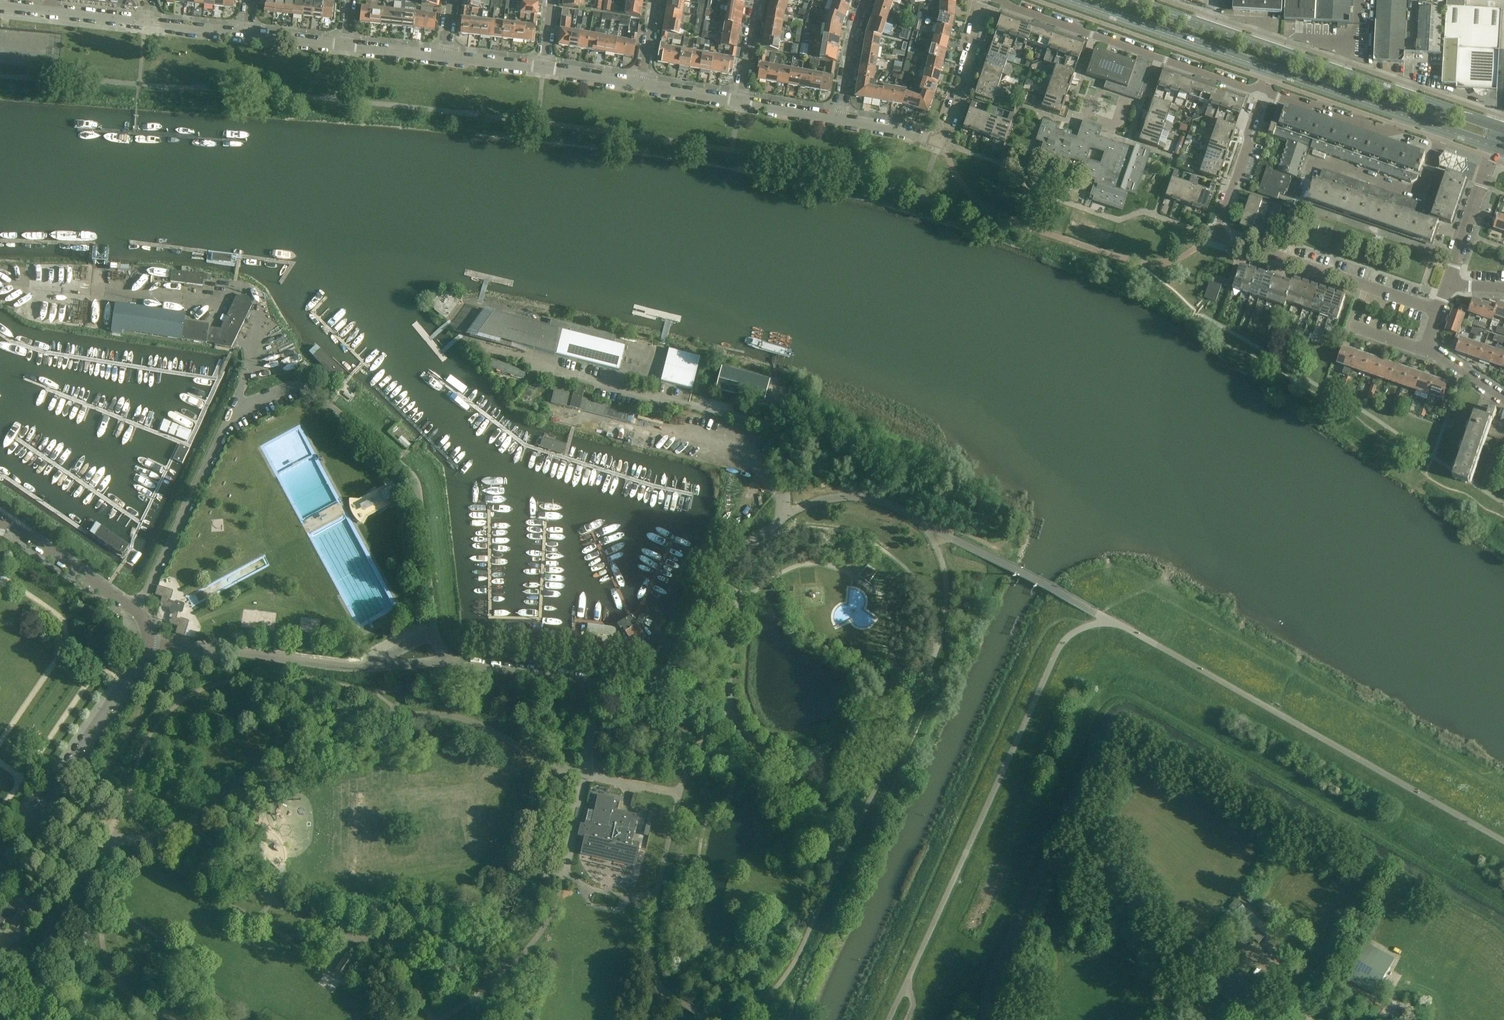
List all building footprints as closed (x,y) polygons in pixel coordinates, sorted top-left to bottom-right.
[(124,9),(125,0),(92,0),(91,5),(124,9)] [(138,0),(125,0),(124,9),(135,10),(137,8),(138,0)] [(223,7),(233,8),(234,0),(224,0),(223,7)] [(264,12),(274,13),(275,0),(265,0),(264,12)] [(274,13),(283,14),(285,0),(275,0),(274,13)] [(283,14),(293,15),(295,0),(285,0),(283,14)] [(293,15),(303,16),(304,1),(300,0),(295,0),(293,15)] [(303,16),(312,17),(314,2),(314,0),(310,0),(309,1),(304,1),(303,16)] [(312,17),(322,18),(323,2),(324,0),(314,0),(314,2),(312,17)] [(391,26),(402,27),(404,8),(405,0),(402,0),(401,11),(393,10),(391,26)] [(408,0),(405,0),(404,8),(405,9),(416,9),(416,7),(408,0)] [(462,7),(472,8),(479,9),(479,4),(484,5),(484,6),(489,7),(490,0),(486,0),(463,0),(462,7)] [(563,7),(579,8),(579,6),(584,6),(585,0),(564,0),(563,7)] [(667,10),(682,13),(687,13),(688,9),(683,8),(684,2),(676,0),(669,0),(667,10)] [(769,9),(785,13),(788,4),(776,0),(772,0),(769,9)] [(874,8),(889,13),(893,2),(886,0),(877,0),(874,8)] [(1285,12),(1285,0),(1234,0),(1233,9),(1233,12),(1282,15),(1282,12),(1285,12)] [(1285,12),(1284,21),(1316,22),(1317,0),(1285,0),(1285,12)] [(1322,23),(1350,24),(1350,17),(1349,17),(1350,0),(1317,0),(1316,22),(1322,23)] [(1406,0),(1377,0),(1374,61),(1395,62),(1396,52),(1404,52),(1406,0)] [(1458,61),(1457,85),(1457,89),(1497,91),(1501,11),(1458,9),(1458,4),(1465,4),(1466,0),(1448,0),(1448,3),(1447,8),(1445,40),(1460,41),(1459,54),(1458,61)] [(594,10),(601,11),(602,1),(595,1),(594,10)] [(726,1),(725,6),(728,7),(727,12),(742,15),(744,5),(732,3),(732,2),(726,1)] [(845,17),(848,7),(833,1),(830,12),(845,17)] [(907,1),(905,6),(909,8),(913,9),(914,7),(911,6),(907,1)] [(323,2),(322,18),(332,19),(334,4),(323,2)] [(522,2),(520,13),(527,14),(537,15),(538,4),(522,2)] [(939,14),(954,18),(954,17),(955,4),(943,4),(940,3),(939,14)] [(626,4),(624,14),(640,17),(642,7),(626,4)] [(905,6),(899,4),(897,10),(907,13),(909,8),(905,6)] [(1419,17),(1443,18),(1443,9),(1425,8),(1425,4),(1420,4),(1419,17)] [(362,7),(360,23),(370,24),(372,8),(362,7)] [(462,7),(459,34),(469,35),(471,19),(471,17),(468,16),(467,15),(468,14),(469,13),(472,13),(472,8),(462,7)] [(372,8),(370,24),(380,25),(382,9),(372,8)] [(874,8),(871,19),(885,24),(889,13),(874,8)] [(382,9),(380,25),(391,26),(393,10),(382,9)] [(568,47),(571,31),(569,30),(571,19),(568,19),(569,9),(562,9),(558,45),(568,47)] [(769,9),(767,20),(783,24),(785,13),(769,9)] [(667,10),(665,21),(680,24),(682,13),(667,10)] [(403,11),(402,27),(412,28),(414,12),(403,11)] [(414,12),(412,28),(423,30),(424,13),(414,12)] [(727,12),(725,24),(740,27),(742,15),(727,12)] [(841,28),(845,17),(830,12),(826,23),(826,24),(841,28)] [(923,14),(927,15),(928,13),(918,12),(916,20),(922,21),(923,14)] [(424,13),(423,30),(434,31),(436,15),(424,13)] [(606,22),(606,20),(610,21),(612,15),(603,13),(602,22),(606,22)] [(1033,24),(999,13),(995,24),(998,25),(996,32),(992,44),(1023,55),(1027,43),(1027,42),(1033,24)] [(526,25),(524,41),(534,42),(537,15),(527,14),(527,17),(531,18),(530,25),(526,25)] [(818,17),(808,14),(807,18),(815,21),(821,23),(822,19),(818,18),(818,17)] [(934,14),(931,24),(936,25),(951,29),(954,18),(939,14),(934,14)] [(630,24),(631,18),(620,16),(620,22),(620,26),(626,27),(626,24),(630,24)] [(1419,17),(1418,42),(1428,43),(1427,53),(1441,54),(1443,18),(1419,17)] [(471,19),(469,35),(480,36),(482,20),(471,19)] [(865,34),(863,45),(879,48),(881,38),(885,24),(871,19),(865,34)] [(482,20),(480,36),(491,37),(493,21),(482,20)] [(767,20),(765,30),(781,33),(783,24),(767,20)] [(911,30),(913,21),(907,20),(905,29),(911,30)] [(493,21),(491,37),(501,38),(503,22),(493,21)] [(663,33),(673,35),(678,36),(678,35),(680,24),(665,21),(663,33)] [(503,22),(501,38),(513,40),(514,24),(503,22)] [(514,24),(513,40),(524,41),(526,25),(514,24)] [(725,24),(723,35),(738,38),(740,27),(725,24)] [(826,24),(824,36),(839,39),(841,28),(826,24)] [(1043,28),(1039,26),(1033,24),(1027,42),(1027,43),(1037,46),(1043,28)] [(568,47),(577,48),(580,32),(581,26),(577,25),(576,32),(571,31),(568,47)] [(948,40),(951,29),(936,25),(933,36),(948,40)] [(1054,31),(1043,28),(1037,46),(1047,50),(1048,50),(1054,31)] [(586,50),(596,51),(600,30),(595,29),(595,35),(589,34),(586,50)] [(596,51),(605,53),(609,32),(600,30),(596,51)] [(765,30),(763,39),(780,42),(783,43),(785,34),(781,33),(765,30)] [(1047,50),(1043,61),(1074,72),(1078,60),(1080,54),(1083,55),(1087,43),(1054,31),(1048,50),(1047,50)] [(577,48),(586,50),(589,34),(580,32),(577,48)] [(605,53),(614,54),(617,38),(609,37),(610,32),(609,32),(605,53)] [(626,40),(623,56),(633,58),(637,35),(628,34),(627,40),(626,40)] [(723,35),(721,46),(726,47),(736,49),(738,38),(723,35)] [(838,50),(839,39),(824,36),(822,47),(838,50)] [(946,51),(948,40),(933,36),(931,47),(946,51)] [(614,54),(623,56),(626,40),(617,38),(614,54)] [(763,39),(762,48),(778,51),(780,42),(763,39)] [(1445,40),(1444,61),(1458,61),(1459,54),(1460,41),(1445,40)] [(1417,53),(1427,53),(1428,43),(1418,42),(1417,53)] [(809,45),(808,45),(808,44),(802,43),(802,44),(801,44),(799,55),(807,57),(809,45)] [(661,44),(658,62),(668,64),(671,49),(665,48),(666,45),(661,44)] [(991,44),(988,54),(1006,61),(1009,55),(1015,57),(1016,53),(1023,55),(992,44),(991,44)] [(863,45),(862,56),(877,59),(879,48),(863,45)] [(724,58),(721,74),(732,75),(735,57),(736,49),(726,47),(725,51),(730,52),(730,55),(729,59),(724,58)] [(838,50),(822,47),(819,59),(836,62),(838,50)] [(943,62),(946,51),(931,47),(928,58),(943,62)] [(671,49),(668,64),(679,66),(682,51),(671,49)] [(1153,62),(1152,62),(1137,57),(1134,64),(1117,58),(1095,50),(1086,75),(1087,75),(1106,81),(1103,89),(1139,101),(1153,62)] [(682,51),(679,66),(689,68),(692,52),(682,51)] [(766,82),(769,65),(764,64),(766,51),(761,51),(756,80),(766,82)] [(692,52),(689,68),(700,70),(703,54),(692,52)] [(913,54),(914,54),(908,52),(907,53),(908,53),(906,59),(911,61),(913,54)] [(1395,62),(1403,62),(1404,52),(1396,52),(1395,62)] [(703,54),(700,70),(710,72),(713,56),(703,54)] [(988,54),(984,65),(1009,74),(1011,70),(1004,67),(1006,61),(988,54)] [(713,56),(710,72),(721,74),(724,58),(723,58),(713,56)] [(862,56),(860,67),(875,70),(877,59),(862,56)] [(940,73),(943,62),(928,58),(925,69),(940,73)] [(1070,83),(1074,73),(1074,72),(1043,61),(1043,62),(1049,64),(1047,68),(1054,70),(1052,76),(1070,83)] [(1457,85),(1458,61),(1444,61),(1442,84),(1457,85)] [(822,75),(819,91),(830,93),(835,64),(824,62),(824,66),(825,66),(825,67),(830,68),(828,76),(822,75)] [(780,67),(769,65),(766,82),(777,83),(780,67)] [(984,65),(981,75),(999,81),(1002,75),(1008,77),(1009,74),(984,65)] [(790,69),(780,67),(777,83),(787,85),(790,69)] [(858,78),(869,80),(877,82),(877,81),(873,80),(875,70),(860,67),(858,78)] [(1185,106),(1188,98),(1194,79),(1160,68),(1156,79),(1159,80),(1157,87),(1153,99),(1184,110),(1185,106)] [(801,71),(790,69),(787,85),(798,87),(801,71)] [(937,85),(940,73),(925,69),(922,80),(937,85)] [(811,73),(801,71),(798,87),(809,89),(811,73)] [(822,75),(811,73),(809,89),(819,91),(822,75)] [(981,75),(977,85),(1002,94),(1004,90),(997,88),(999,81),(981,75)] [(1067,93),(1070,83),(1052,76),(1050,83),(1043,80),(1042,84),(1067,93)] [(858,78),(854,97),(864,99),(866,87),(868,88),(869,80),(858,78)] [(1204,83),(1200,82),(1194,79),(1188,98),(1198,102),(1204,83)] [(880,102),(883,86),(884,83),(877,82),(869,80),(868,88),(866,87),(864,99),(880,102)] [(933,95),(937,85),(922,80),(922,81),(919,90),(922,92),(922,91),(933,95)] [(1215,87),(1204,83),(1198,102),(1208,105),(1215,87)] [(1063,103),(1067,93),(1042,84),(1040,88),(1047,91),(1045,97),(1063,103)] [(1002,94),(977,85),(973,96),(992,102),(995,96),(1001,98),(1002,94)] [(880,102),(892,104),(894,88),(883,86),(880,102)] [(1208,105),(1204,117),(1235,127),(1239,115),(1240,115),(1242,109),(1244,110),(1248,98),(1215,86),(1215,87),(1208,105)] [(892,104),(903,106),(905,94),(905,90),(894,88),(892,104)] [(922,91),(922,92),(920,98),(920,99),(922,99),(918,110),(927,113),(933,95),(922,91)] [(920,98),(905,94),(903,106),(906,106),(918,110),(922,99),(920,99),(920,98)] [(1063,103),(1045,97),(1043,103),(1036,101),(1035,105),(1060,114),(1063,103)] [(1153,99),(1149,110),(1168,116),(1170,110),(1176,112),(1178,108),(1184,110),(1153,99),(1153,100),(1153,99)] [(973,131),(980,113),(973,111),(976,104),(971,103),(962,128),(973,131)] [(973,131),(984,135),(993,107),(989,106),(986,115),(980,113),(973,131)] [(1311,149),(1391,176),(1412,183),(1417,181),(1426,155),(1286,108),(1286,109),(1278,106),(1268,134),(1286,141),(1287,140),(1311,148),(1311,149)] [(984,135),(994,138),(1000,120),(994,118),(997,109),(993,107),(984,135)] [(1149,110),(1145,120),(1171,129),(1172,125),(1165,123),(1168,116),(1149,110)] [(994,138),(1004,142),(1014,115),(1010,113),(1006,122),(1000,120),(994,138)] [(1232,138),(1235,128),(1235,127),(1204,117),(1210,119),(1209,123),(1215,125),(1213,132),(1232,138)] [(1102,127),(1083,120),(1083,121),(1077,139),(1070,137),(1071,133),(1063,130),(1062,134),(1056,132),(1057,126),(1042,121),(1035,141),(1042,144),(1038,156),(1039,156),(1053,161),(1054,157),(1069,162),(1070,159),(1084,164),(1080,177),(1094,182),(1089,197),(1093,198),(1092,201),(1121,211),(1128,193),(1134,195),(1150,151),(1135,146),(1133,150),(1098,138),(1102,127)] [(1145,120),(1142,130),(1160,136),(1163,130),(1169,133),(1171,129),(1145,120)] [(1160,136),(1142,130),(1138,141),(1163,150),(1165,145),(1158,143),(1160,136)] [(1228,148),(1232,138),(1213,132),(1211,138),(1204,136),(1203,140),(1228,148)] [(1180,136),(1174,154),(1179,156),(1185,138),(1180,136)] [(1225,159),(1228,148),(1203,140),(1202,144),(1208,146),(1206,152),(1225,159)] [(1289,143),(1279,171),(1277,171),(1277,170),(1267,167),(1258,194),(1277,200),(1281,191),(1287,193),(1292,180),(1291,179),(1292,177),(1298,179),(1308,149),(1289,143)] [(1221,169),(1225,159),(1206,152),(1204,159),(1197,156),(1196,160),(1221,169)] [(1445,153),(1440,159),(1440,168),(1451,172),(1462,175),(1468,169),(1467,161),(1445,153)] [(1221,169),(1196,160),(1195,164),(1201,166),(1199,173),(1218,180),(1221,169)] [(1466,180),(1441,171),(1436,170),(1425,205),(1323,171),(1322,173),(1319,172),(1315,183),(1315,182),(1308,201),(1432,243),(1439,220),(1451,224),(1466,180)] [(1173,172),(1165,197),(1175,201),(1182,182),(1175,180),(1178,173),(1173,172)] [(1182,182),(1175,201),(1186,204),(1194,179),(1190,178),(1188,184),(1182,182)] [(1194,179),(1186,204),(1196,208),(1202,189),(1196,187),(1198,180),(1194,179)] [(1202,189),(1196,208),(1207,212),(1211,200),(1213,200),(1214,196),(1215,193),(1213,193),(1215,186),(1216,184),(1214,183),(1211,182),(1211,184),(1209,188),(1203,186),(1202,189)] [(1253,231),(1263,201),(1251,197),(1240,227),(1253,231)] [(1263,201),(1253,231),(1270,237),(1272,232),(1273,233),(1282,208),(1263,201)] [(1499,217),(1495,229),(1503,232),(1503,218),(1499,217)] [(1240,267),(1233,290),(1241,293),(1249,270),(1240,267)] [(1249,270),(1241,293),(1250,296),(1257,273),(1249,270)] [(202,286),(204,277),(172,273),(171,282),(202,286)] [(1257,273),(1250,296),(1258,299),(1266,276),(1257,273)] [(1266,276),(1258,299),(1267,302),(1275,279),(1266,276)] [(1275,279),(1267,302),(1276,305),(1283,282),(1275,279)] [(1292,285),(1286,303),(1294,306),(1302,284),(1293,281),(1292,285)] [(1283,282),(1276,305),(1284,308),(1286,303),(1292,285),(1283,282)] [(1221,287),(1218,286),(1211,283),(1205,298),(1216,302),(1221,287)] [(1302,284),(1294,306),(1303,309),(1311,287),(1302,284)] [(1311,287),(1303,309),(1312,312),(1319,290),(1311,287)] [(1319,290),(1312,312),(1320,315),(1328,293),(1319,290)] [(1328,293),(1320,315),(1329,318),(1336,296),(1328,293)] [(231,348),(234,342),(252,306),(249,299),(243,296),(236,298),(221,330),(209,328),(207,342),(215,343),(215,345),(231,348)] [(1336,296),(1329,318),(1337,321),(1345,299),(1336,296)] [(1471,309),(1469,312),(1481,316),(1485,304),(1474,300),(1471,309)] [(1494,316),(1503,319),(1503,305),(1498,303),(1497,308),(1496,308),(1494,316)] [(186,314),(123,305),(116,304),(112,333),(122,335),(123,333),(183,341),(183,340),(185,322),(186,314)] [(1485,304),(1481,316),(1493,320),(1494,316),(1496,308),(1485,304)] [(1446,330),(1456,333),(1457,334),(1458,334),(1458,333),(1461,324),(1465,325),(1468,318),(1464,317),(1464,316),(1465,315),(1462,314),(1463,310),(1469,312),(1471,309),(1461,306),(1459,310),(1458,313),(1453,311),(1452,312),(1453,312),(1451,319),(1449,318),(1447,323),(1449,323),(1447,330),(1446,330)] [(490,338),(489,338),(512,344),(528,348),(534,350),(618,371),(619,371),(625,347),(614,344),(616,336),(551,320),(549,328),(515,319),(508,317),(496,314),(490,338)] [(183,340),(189,341),(207,344),(207,342),(209,328),(209,325),(185,322),(183,340)] [(1481,337),(1483,331),(1478,329),(1475,336),(1474,339),(1476,340),(1477,336),(1481,337)] [(1468,355),(1472,343),(1461,339),(1457,352),(1468,355)] [(1484,347),(1472,343),(1468,355),(1480,359),(1484,347)] [(1502,367),(1503,362),(1503,349),(1497,346),(1495,351),(1491,363),(1502,367)] [(1495,351),(1484,347),(1480,359),(1491,363),(1495,351)] [(1343,349),(1338,364),(1351,368),(1357,354),(1345,349),(1343,349)] [(660,382),(692,390),(700,358),(669,350),(661,381),(660,382)] [(1357,354),(1351,368),(1365,373),(1370,358),(1357,354)] [(1370,358),(1365,373),(1377,377),(1382,362),(1370,358)] [(526,377),(526,376),(526,375),(526,374),(525,374),(525,373),(524,372),(523,371),(511,366),(497,361),(492,359),(491,360),(490,360),(489,360),(488,360),(488,361),(487,361),(486,362),(486,363),(486,364),(486,365),(487,366),(488,367),(489,367),(489,368),(491,369),(496,371),(507,375),(516,378),(520,379),(521,379),(522,379),(523,379),(524,379),(525,378),(526,377)] [(305,361),(300,367),(304,371),(310,366),(305,361)] [(1382,362),(1377,377),(1390,382),(1395,367),(1382,362)] [(717,389),(744,396),(763,401),(770,378),(742,371),(723,365),(717,389)] [(1395,367),(1390,382),(1403,386),(1408,371),(1395,367)] [(1408,371),(1403,386),(1416,391),(1421,376),(1408,371)] [(1421,376),(1416,391),(1429,395),(1434,380),(1421,376)] [(548,382),(535,379),(533,384),(546,388),(548,382)] [(1434,380),(1429,395),(1442,399),(1447,385),(1434,380)] [(522,383),(514,393),(518,396),(526,386),(522,383)] [(554,391),(551,402),(570,407),(574,390),(553,384),(551,390),(554,391)] [(621,408),(597,402),(587,400),(587,399),(583,398),(584,392),(585,388),(576,386),(574,390),(570,407),(618,420),(621,408)] [(538,390),(530,415),(537,417),(545,392),(538,390)] [(638,412),(621,408),(618,420),(635,424),(638,412)] [(1487,418),(1491,419),(1485,435),(1503,442),(1503,424),(1493,420),(1496,411),(1490,409),(1487,418)] [(1491,419),(1487,418),(1477,415),(1474,414),(1468,433),(1455,471),(1452,479),(1468,484),(1470,481),(1485,435),(1491,419)] [(191,432),(162,420),(158,431),(187,442),(191,432)] [(180,445),(175,455),(173,459),(182,464),(189,450),(180,445)] [(399,497),(392,485),(352,507),(359,519),(399,497)] [(131,547),(130,546),(94,521),(87,532),(86,533),(110,550),(122,558),(122,559),(123,560),(110,579),(113,581),(126,562),(132,567),(141,554),(131,547)] [(863,567),(857,575),(859,576),(859,577),(868,584),(869,583),(876,573),(868,567),(869,565),(868,564),(865,568),(863,567)] [(169,599),(171,593),(173,594),(173,593),(171,593),(172,591),(158,586),(155,596),(156,596),(156,595),(163,597),(161,604),(160,604),(161,604),(160,605),(161,605),(161,606),(162,606),(162,605),(166,607),(166,608),(167,608),(166,607),(167,604),(169,599),(171,600),(171,599),(169,599)] [(184,607),(183,606),(183,604),(183,603),(182,603),(182,604),(176,602),(176,603),(175,603),(174,606),(173,605),(173,606),(172,608),(171,607),(170,609),(170,608),(170,609),(173,614),(173,615),(173,614),(175,615),(175,613),(177,614),(178,612),(179,613),(181,613),(181,612),(182,613),(184,607)] [(639,613),(636,619),(642,621),(649,607),(643,604),(639,613)] [(631,613),(619,622),(629,638),(634,643),(646,635),(631,613)] [(187,622),(187,621),(187,620),(186,622),(181,621),(181,619),(180,620),(178,620),(172,618),(172,617),(171,618),(172,619),(171,623),(170,623),(171,623),(171,624),(171,625),(178,627),(176,633),(175,634),(185,637),(185,636),(189,623),(187,622)] [(616,627),(588,624),(587,633),(615,637),(616,627)] [(543,641),(542,650),(544,651),(544,641),(566,644),(567,633),(540,630),(539,640),(543,641)] [(682,735),(686,733),(687,733),(683,726),(678,728),(682,735)] [(599,797),(593,823),(589,822),(586,822),(585,825),(581,824),(579,836),(586,838),(582,855),(635,867),(639,850),(640,850),(640,849),(632,848),(639,815),(618,811),(620,802),(614,801),(614,800),(599,797)] [(6,919),(12,923),(12,922),(18,913),(5,904),(0,911),(0,914),(6,919)] [(1253,937),(1252,938),(1258,943),(1266,936),(1258,928),(1261,924),(1262,924),(1242,906),(1235,913),(1253,930),(1250,933),(1253,937)] [(1261,924),(1258,928),(1267,936),(1270,933),(1261,924)] [(1098,942),(1095,946),(1102,951),(1104,947),(1103,946),(1098,942)] [(1375,995),(1395,960),(1367,943),(1347,979),(1375,995)] [(1100,950),(1093,945),(1090,949),(1097,954),(1100,950)] [(346,955),(338,967),(336,969),(345,975),(355,961),(346,955)] [(1200,964),(1187,983),(1190,984),(1202,966),(1200,964)] [(1238,1007),(1252,988),(1251,986),(1247,983),(1241,979),(1235,986),(1230,983),(1221,994),(1238,1007)]
